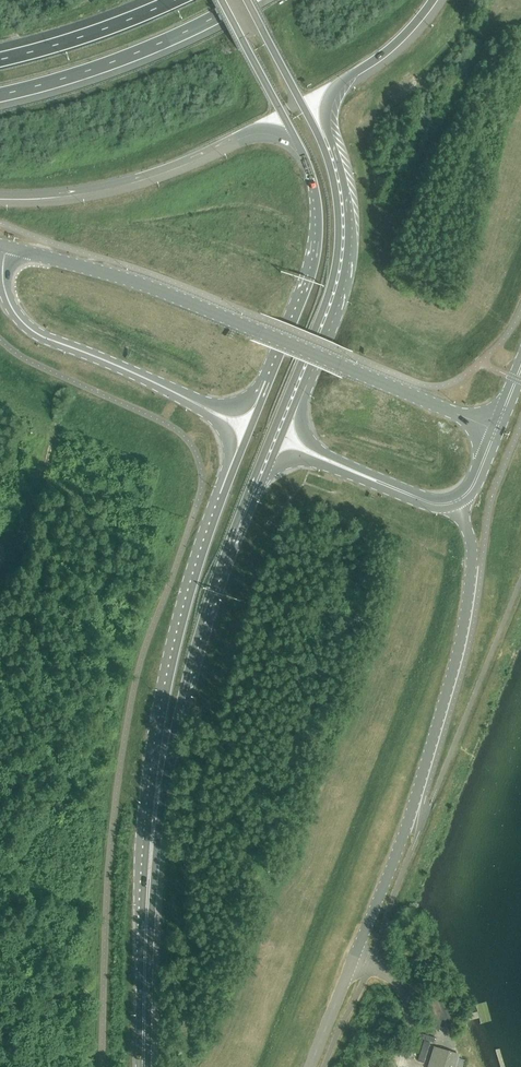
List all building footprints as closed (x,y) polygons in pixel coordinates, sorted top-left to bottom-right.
[(425,1006),(437,1030),(455,1022),(443,997),(425,1006)] [(434,1037),(422,1034),(421,1039),(433,1043),(434,1037)] [(426,1061),(428,1044),(423,1043),(420,1061),(426,1061)] [(455,1066),(460,1066),(461,1066),(464,1059),(458,1057),(459,1055),(435,1047),(428,1066),(455,1066)]
